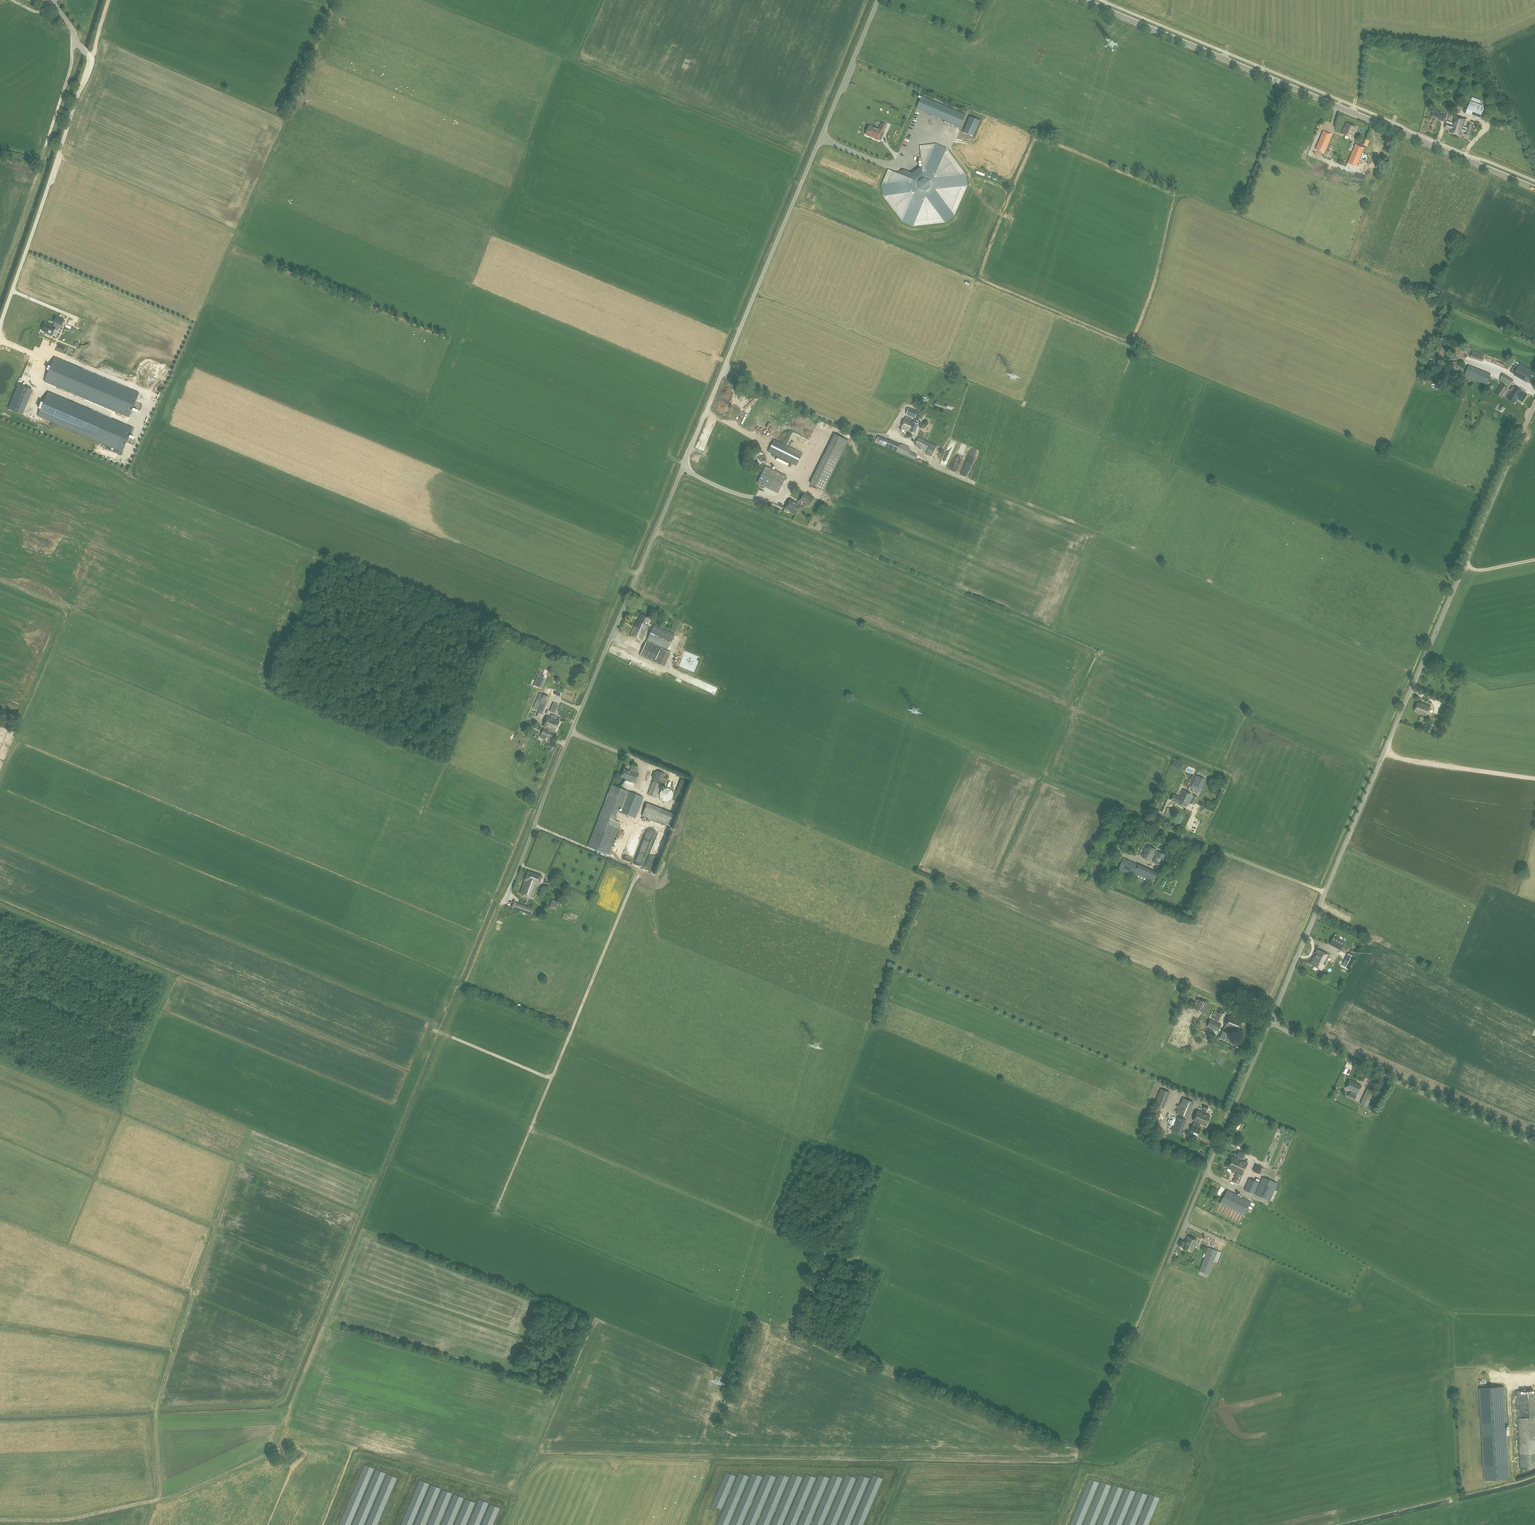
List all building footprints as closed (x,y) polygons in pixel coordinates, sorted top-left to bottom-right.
[(916,108),(960,126),(965,115),(921,96),(916,108)] [(1492,101),(1493,108),(1503,107),(1501,99),(1492,101)] [(1470,101),(1466,113),(1480,119),(1485,106),(1470,101)] [(1441,112),(1433,109),(1431,115),(1439,118),(1438,120),(1444,122),(1446,115),(1440,113),(1441,112)] [(1464,134),(1469,136),(1472,124),(1468,123),(1466,128),(1463,127),(1465,120),(1455,117),(1452,125),(1446,123),(1444,127),(1451,129),(1450,132),(1460,136),(1462,131),(1465,132),(1464,134)] [(881,131),(883,132),(886,125),(882,123),(879,129),(870,126),(866,134),(877,139),(881,131)] [(1346,123),(1342,133),(1352,138),(1356,127),(1346,123)] [(1330,139),(1322,135),(1316,149),(1324,153),(1330,139)] [(967,186),(966,173),(947,147),(935,142),(919,144),(922,165),(911,173),(904,170),(900,174),(887,169),(881,183),(882,195),(901,221),(913,226),(945,223),(955,215),(967,186)] [(1349,163),(1356,166),(1361,152),(1363,148),(1356,145),(1354,149),(1349,163)] [(60,328),(64,320),(56,316),(53,322),(55,323),(54,326),(49,324),(48,324),(45,323),(42,330),(45,332),(45,333),(52,335),(54,329),(58,331),(59,328),(60,328)] [(1482,362),(1484,355),(1473,350),(1470,357),(1482,362)] [(140,393),(55,357),(45,381),(129,417),(133,408),(141,411),(143,406),(136,403),(140,393)] [(1515,363),(1510,372),(1528,381),(1530,377),(1533,379),(1534,376),(1531,375),(1533,370),(1520,363),(1519,365),(1515,363)] [(1469,364),(1466,375),(1478,378),(1481,367),(1469,364)] [(1483,374),(1496,380),(1498,375),(1485,370),(1483,374)] [(1509,386),(1514,380),(1503,373),(1499,380),(1509,386)] [(19,383),(8,407),(21,413),(32,388),(19,383)] [(1502,384),(1496,393),(1502,398),(1508,389),(1502,384)] [(1515,388),(1512,387),(1510,390),(1512,391),(1507,399),(1514,403),(1518,398),(1523,402),(1527,395),(1522,392),(1515,387),(1515,388)] [(123,452),(127,442),(134,445),(136,440),(129,437),(133,427),(49,391),(38,416),(123,452)] [(948,405),(936,400),(934,405),(946,409),(948,405)] [(913,419),(906,416),(901,428),(909,431),(915,433),(918,424),(920,419),(922,420),(923,415),(918,413),(918,411),(909,407),(906,415),(915,418),(913,422),(912,422),(913,419)] [(824,437),(828,439),(833,428),(822,423),(810,446),(815,448),(822,434),(824,435),(824,437)] [(824,490),(848,441),(835,434),(810,484),(824,490)] [(887,447),(898,451),(898,452),(908,456),(911,450),(909,447),(901,444),(901,445),(889,440),(879,437),(876,443),(886,447),(887,447)] [(937,445),(918,437),(914,445),(927,451),(926,453),(932,456),(937,445)] [(768,452),(797,466),(803,453),(774,439),(768,452)] [(945,461),(950,462),(955,443),(950,442),(945,461)] [(766,466),(757,483),(778,493),(786,476),(766,466)] [(801,505),(802,501),(810,506),(813,499),(804,494),(801,500),(799,499),(797,503),(791,499),(785,509),(796,515),(802,505),(801,505)] [(641,641),(648,626),(646,625),(650,618),(641,615),(639,621),(637,620),(630,635),(641,641)] [(674,634),(654,625),(646,641),(667,651),(674,634)] [(660,648),(660,650),(647,643),(642,653),(655,660),(654,662),(664,667),(670,653),(660,648)] [(641,659),(639,663),(647,667),(649,662),(641,659)] [(539,673),(535,684),(544,686),(547,676),(539,673)] [(682,688),(684,682),(666,675),(663,680),(682,688)] [(555,687),(553,691),(563,696),(565,692),(555,687)] [(543,694),(537,710),(543,712),(549,697),(543,694)] [(553,711),(552,715),(556,716),(561,702),(554,700),(551,710),(553,711)] [(1419,702),(1415,711),(1427,716),(1430,707),(1419,702)] [(1446,716),(1451,704),(1444,702),(1439,713),(1446,716)] [(543,729),(541,734),(552,738),(554,734),(553,733),(553,730),(555,731),(559,721),(547,716),(543,726),(550,729),(549,731),(543,729)] [(1182,764),(1173,761),(1171,766),(1180,769),(1182,764)] [(1186,768),(1182,782),(1189,784),(1193,771),(1186,768)] [(626,779),(635,783),(638,774),(630,770),(630,771),(624,769),(621,776),(626,778),(626,779)] [(652,781),(648,795),(656,798),(661,784),(665,773),(657,770),(653,781),(652,781)] [(1192,784),(1201,789),(1206,779),(1196,775),(1192,784)] [(609,834),(619,808),(621,809),(620,812),(635,818),(643,797),(612,785),(595,829),(609,834)] [(661,787),(662,799),(674,798),(673,786),(661,787)] [(1189,803),(1194,805),(1197,797),(1193,795),(1190,800),(1190,799),(1192,795),(1183,790),(1179,797),(1180,798),(1184,799),(1183,800),(1181,800),(1179,804),(1186,807),(1188,803),(1189,803)] [(1174,794),(1171,800),(1179,804),(1181,800),(1183,800),(1184,799),(1180,798),(1179,797),(1174,794)] [(647,803),(642,816),(671,826),(675,814),(647,803)] [(643,833),(646,826),(640,824),(637,830),(643,833)] [(648,826),(638,861),(644,863),(654,828),(648,826)] [(632,859),(638,846),(633,843),(627,857),(632,859)] [(1141,857),(1150,861),(1156,849),(1147,845),(1141,857)] [(1152,862),(1160,866),(1165,855),(1158,851),(1152,862)] [(649,865),(654,867),(658,857),(654,855),(649,865)] [(1132,878),(1150,887),(1157,872),(1139,864),(1138,865),(1123,858),(1118,869),(1130,875),(1131,873),(1134,874),(1132,878)] [(520,893),(533,898),(538,884),(539,884),(541,876),(528,871),(525,879),(520,893)] [(561,908),(564,901),(561,900),(563,897),(557,895),(556,898),(554,905),(558,907),(558,906),(561,908)] [(529,908),(516,903),(514,909),(527,913),(529,908)] [(1335,907),(1333,912),(1351,918),(1352,913),(1335,907)] [(1329,944),(1340,950),(1344,942),(1333,936),(1329,944)] [(1322,970),(1329,955),(1318,949),(1310,964),(1322,970)] [(1344,962),(1351,965),(1355,957),(1348,953),(1344,962)] [(1193,1008),(1203,1012),(1207,1002),(1197,998),(1193,1008)] [(1213,1019),(1219,1021),(1222,1014),(1214,1011),(1211,1018),(1213,1019)] [(1225,1026),(1222,1033),(1230,1036),(1233,1029),(1238,1031),(1242,1021),(1229,1016),(1225,1026)] [(1207,1027),(1218,1031),(1221,1024),(1210,1020),(1207,1027)] [(1346,1088),(1358,1093),(1361,1085),(1350,1080),(1346,1088)] [(1367,1106),(1374,1091),(1367,1088),(1360,1103),(1364,1104),(1363,1106),(1366,1108),(1367,1106)] [(1176,1114),(1187,1118),(1193,1102),(1183,1098),(1176,1114)] [(1207,1110),(1208,1107),(1204,1105),(1203,1108),(1204,1109),(1202,1112),(1198,1110),(1193,1120),(1196,1121),(1194,1126),(1192,1125),(1189,1130),(1199,1134),(1201,1129),(1199,1128),(1201,1123),(1206,1126),(1211,1115),(1205,1113),(1207,1110)] [(1180,1135),(1186,1120),(1178,1116),(1172,1131),(1180,1135)] [(1242,1158),(1244,1154),(1238,1151),(1237,1156),(1239,1157),(1238,1158),(1232,1156),(1227,1168),(1233,1170),(1232,1172),(1234,1173),(1235,1171),(1243,1174),(1248,1163),(1242,1160),(1243,1158),(1242,1158)] [(1256,1164),(1253,1171),(1260,1174),(1263,1167),(1256,1164)] [(1237,1173),(1233,1182),(1239,1184),(1242,1176),(1237,1173)] [(1270,1201),(1278,1183),(1262,1177),(1255,1194),(1270,1201)] [(1244,1190),(1254,1194),(1259,1182),(1249,1178),(1244,1190)] [(1244,1215),(1251,1202),(1227,1189),(1220,1203),(1244,1215)] [(1186,1241),(1180,1239),(1178,1245),(1182,1246),(1182,1245),(1184,1246),(1183,1248),(1192,1252),(1197,1240),(1188,1236),(1186,1241)] [(1208,1247),(1199,1271),(1209,1274),(1216,1256),(1219,1258),(1221,1252),(1208,1247)] [(1504,1387),(1479,1388),(1485,1480),(1509,1478),(1504,1387)] [(1516,1394),(1517,1418),(1520,1468),(1534,1467),(1534,1398),(1534,1393),(1516,1394)]
